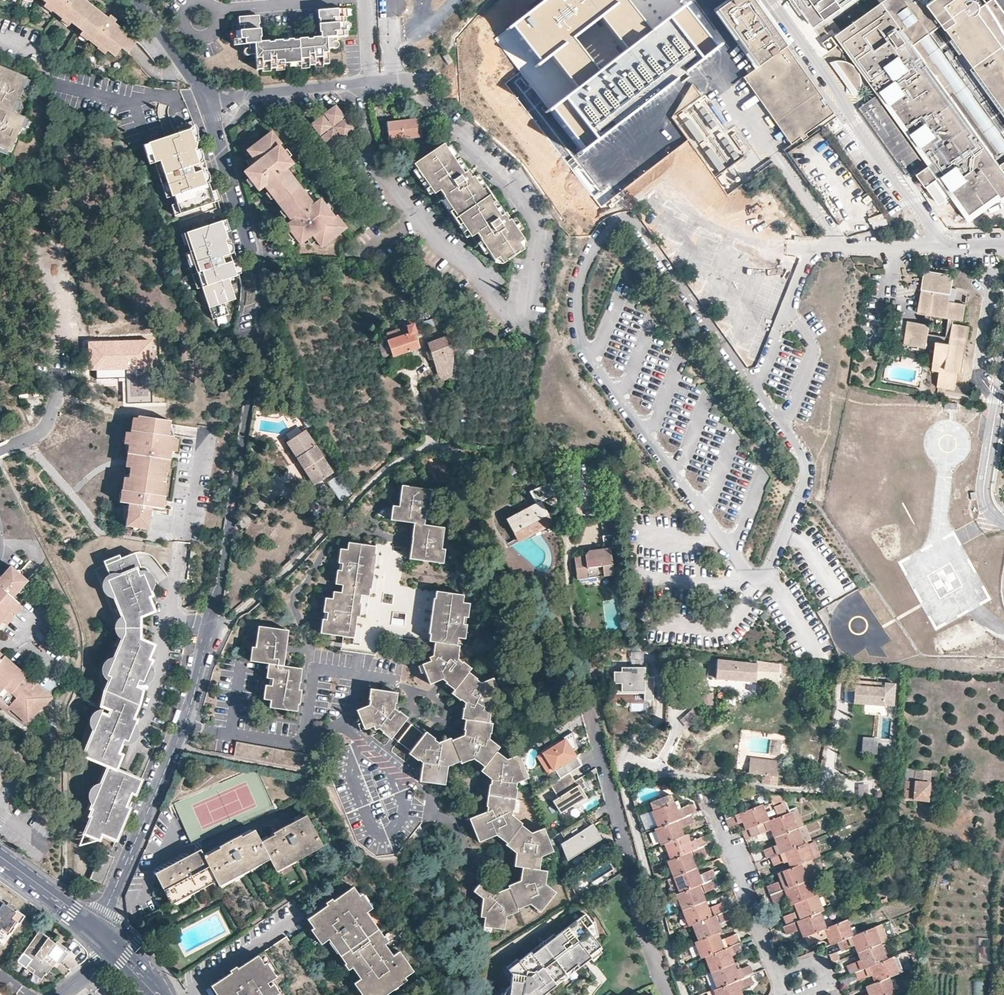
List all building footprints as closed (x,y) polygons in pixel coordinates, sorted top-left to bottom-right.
[(43,1),(116,57),(122,48),(129,53),(137,42),(114,23),(116,20),(109,15),(107,18),(85,0),(39,0),(43,1)] [(504,25),(538,70),(557,56),(579,40),(608,19),(632,1),(633,0),(539,0),(504,25)] [(787,46),(757,67),(717,11),(731,0),(695,0),(690,4),(791,143),(800,137),(805,133),(834,113),(787,46)] [(766,17),(754,0),(731,0),(717,11),(757,67),(787,46),(766,17)] [(815,27),(825,20),(829,17),(853,0),(795,0),(815,27)] [(992,0),(983,6),(981,3),(979,0),(887,0),(884,2),(841,33),(837,36),(858,66),(862,71),(864,74),(880,96),(927,162),(929,165),(930,166),(918,175),(927,188),(939,180),(965,213),(971,222),(1003,198),(1003,17),(992,0)] [(632,1),(608,19),(634,54),(658,36),(632,1)] [(249,23),(248,15),(238,15),(238,24),(230,24),(231,30),(228,30),(229,38),(231,38),(232,44),(242,43),(242,48),(241,50),(240,51),(240,53),(242,54),(243,55),(245,54),(247,54),(252,54),(253,69),(259,69),(259,66),(268,66),(268,68),(274,68),(274,70),(281,69),(281,67),(287,67),(288,69),(294,69),(294,66),(299,66),(299,69),(308,68),(307,65),(312,65),(312,62),(320,62),(321,64),(327,64),(326,48),(331,48),(333,49),(334,49),(336,48),(337,47),(338,46),(337,44),(336,43),(336,37),(345,36),(345,31),(348,30),(347,26),(347,22),(345,22),(344,17),(346,16),(346,8),(325,9),(325,17),(318,17),(318,24),(325,23),(326,31),(319,32),(319,36),(319,48),(312,49),(311,38),(305,39),(305,49),(297,50),(297,38),(297,36),(291,37),(291,42),(286,42),(285,37),(279,38),(279,39),(280,51),(273,51),(272,41),(266,41),(266,52),(259,52),(258,41),(258,36),(250,36),(250,29),(257,28),(256,22),(249,23)] [(316,18),(318,17),(325,17),(325,9),(317,10),(316,10),(316,18)] [(723,49),(694,10),(658,36),(634,54),(605,75),(583,91),(558,110),(587,149),(723,49)] [(257,14),(248,15),(249,23),(256,22),(258,22),(257,14)] [(841,33),(829,17),(825,20),(837,36),(841,33)] [(318,32),(319,32),(326,31),(325,23),(318,24),(317,24),(318,32)] [(258,28),(257,28),(250,29),(250,36),(258,36),(259,36),(258,28)] [(311,37),(311,38),(312,49),(319,48),(319,36),(311,37)] [(305,37),(297,38),(297,50),(305,49),(305,39),(305,37)] [(272,40),(272,41),(273,51),(280,51),(279,39),(272,40)] [(266,40),(258,41),(259,52),(266,52),(266,41),(266,40)] [(579,40),(557,56),(583,91),(605,75),(579,40)] [(448,65),(453,62),(447,54),(443,57),(448,65)] [(860,73),(862,71),(858,66),(857,67),(855,65),(852,64),(847,62),(844,61),(839,60),(837,60),(848,76),(860,92),(861,89),(861,86),(861,82),(861,79),(861,76),(860,73)] [(27,78),(27,77),(0,66),(0,107),(13,112),(14,111),(17,102),(23,88),(27,78)] [(717,173),(744,153),(695,89),(673,113),(717,173)] [(927,162),(880,96),(859,111),(907,177),(910,175),(927,162)] [(13,112),(0,107),(0,147),(9,151),(11,151),(21,128),(25,118),(25,117),(13,112)] [(325,120),(323,116),(313,124),(320,133),(323,132),(325,135),(322,137),(330,147),(340,140),(338,137),(341,134),(343,137),(353,129),(345,119),(343,122),(340,118),(343,116),(336,107),(326,113),(328,117),(325,120)] [(389,140),(403,139),(421,137),(419,118),(386,122),(389,140)] [(170,220),(214,207),(209,189),(206,190),(195,154),(197,153),(198,147),(195,147),(192,134),(196,133),(196,131),(195,130),(194,126),(174,132),(176,139),(141,149),(147,169),(152,167),(163,203),(165,203),(170,220)] [(281,153),(284,152),(280,146),(282,144),(273,133),(249,151),(253,157),(257,163),(252,167),(246,172),(250,178),(253,176),(257,181),(254,183),(259,189),(265,185),(269,192),(272,190),(276,195),(274,197),(283,210),(286,208),(290,213),(287,216),(292,221),(286,226),(291,232),(294,230),(298,236),(295,238),(299,244),(305,239),(311,234),(316,240),(320,246),(344,228),(335,216),(333,218),(329,212),(326,214),(322,208),(324,206),(320,200),(313,205),(286,169),(293,164),(288,157),(285,160),(281,153)] [(452,159),(445,149),(442,144),(412,164),(415,168),(422,179),(424,182),(428,188),(431,193),(432,194),(433,194),(437,201),(438,200),(442,198),(446,204),(450,211),(455,218),(459,224),(464,230),(467,236),(468,238),(469,237),(473,244),(474,243),(477,241),(482,248),(485,253),(490,260),(495,258),(499,265),(520,252),(515,244),(520,241),(515,233),(512,228),(508,222),(507,220),(509,220),(504,213),(501,215),(497,217),(493,211),(489,205),(491,203),(482,188),(480,190),(476,184),(473,179),(472,177),(473,176),(469,170),(461,174),(460,172),(457,167),(454,162),(452,159)] [(448,146),(445,149),(452,159),(455,157),(448,146)] [(287,150),(284,152),(281,153),(285,160),(288,157),(291,155),(287,150)] [(248,162),(252,167),(257,163),(253,157),(248,162)] [(418,181),(422,179),(415,168),(412,170),(418,181)] [(723,173),(717,176),(724,187),(730,183),(723,173)] [(250,186),(254,183),(257,181),(253,176),(250,178),(246,181),(250,186)] [(270,199),(274,197),(276,195),(272,190),(269,192),(267,194),(270,199)] [(328,204),(324,206),(322,208),(326,214),(329,212),(332,209),(328,204)] [(284,217),(287,216),(290,213),(286,208),(283,210),(280,212),(284,217)] [(451,220),(455,218),(450,211),(447,213),(451,220)] [(656,235),(668,230),(662,219),(651,225),(656,235)] [(221,220),(186,231),(191,249),(189,250),(201,286),(209,312),(219,309),(217,304),(223,302),(234,298),(227,278),(236,275),(224,239),(227,239),(221,220)] [(291,241),(295,238),(298,236),(294,230),(291,232),(288,235),(291,241)] [(191,249),(186,231),(179,233),(185,251),(183,252),(194,288),(201,286),(189,250),(191,249)] [(310,245),(316,240),(311,234),(305,239),(310,245)] [(343,249),(292,246),(291,259),(342,261),(343,249)] [(949,271),(919,267),(913,308),(920,309),(919,318),(902,316),(899,339),(922,343),(923,336),(932,337),(928,364),(935,366),(933,381),(951,384),(953,370),(953,365),(958,366),(962,341),(960,341),(961,335),(962,336),(965,322),(948,319),(949,314),(958,315),(961,299),(945,296),(949,271)] [(227,313),(223,302),(217,304),(219,309),(209,312),(211,318),(227,313)] [(71,319),(73,330),(87,327),(85,316),(71,319)] [(404,326),(386,333),(389,339),(387,339),(393,356),(419,347),(414,331),(416,331),(412,320),(403,323),(404,326)] [(93,327),(87,327),(77,329),(77,342),(94,342),(93,327)] [(440,381),(452,377),(454,351),(460,351),(461,347),(454,347),(448,331),(442,332),(443,338),(428,344),(440,381)] [(124,333),(124,341),(148,340),(148,332),(124,333)] [(149,356),(158,356),(158,340),(148,340),(124,341),(94,342),(96,369),(141,368),(141,374),(149,374),(149,356)] [(195,348),(192,350),(185,350),(185,355),(193,356),(197,358),(199,358),(201,356),(208,357),(208,351),(202,351),(200,349),(197,347),(195,348)] [(314,423),(310,411),(300,417),(307,428),(314,423)] [(168,436),(170,424),(171,422),(137,417),(137,418),(135,431),(130,431),(130,432),(128,445),(127,453),(132,454),(130,467),(128,478),(126,491),(122,490),(120,502),(128,504),(152,507),(163,509),(164,503),(165,496),(160,496),(162,483),(163,472),(165,459),(160,458),(161,449),(171,451),(173,438),(173,437),(168,436)] [(332,471),(305,429),(286,441),(313,484),(332,471)] [(171,451),(161,449),(160,458),(165,459),(170,460),(171,451)] [(354,492),(340,473),(327,483),(341,501),(354,492)] [(429,507),(432,486),(403,481),(400,495),(406,496),(405,503),(399,502),(398,501),(395,516),(414,519),(419,520),(424,521),(426,506),(429,507)] [(558,492),(552,481),(530,492),(536,505),(507,519),(517,541),(551,523),(540,501),(558,492)] [(152,507),(128,504),(125,526),(148,530),(152,507)] [(441,546),(445,524),(424,521),(419,520),(417,533),(416,533),(415,541),(411,540),(408,554),(439,560),(441,546)] [(592,555),(589,552),(585,556),(574,557),(576,569),(577,579),(613,574),(609,549),(618,547),(616,535),(602,537),(603,550),(596,550),(596,555),(592,555)] [(370,562),(371,562),(373,549),(375,549),(376,541),(348,536),(347,545),(340,543),(338,558),(340,558),(339,565),(337,565),(334,580),(341,581),(340,588),(361,591),(369,592),(370,584),(367,583),(370,570),(368,570),(370,562)] [(138,572),(137,569),(141,567),(135,553),(120,558),(105,564),(112,582),(108,583),(114,597),(124,623),(140,617),(154,611),(148,597),(143,584),(138,572)] [(119,555),(103,561),(105,564),(120,558),(119,555)] [(10,565),(0,576),(0,588),(12,599),(28,581),(10,565)] [(150,575),(147,573),(145,572),(143,572),(138,572),(143,584),(148,597),(152,595),(150,591),(150,589),(151,588),(152,585),(153,583),(152,580),(151,578),(150,575)] [(114,597),(108,583),(105,584),(111,599),(114,597)] [(323,631),(342,634),(352,635),(355,620),(352,620),(353,613),(355,613),(357,599),(359,599),(361,591),(340,588),(332,587),(331,594),(329,594),(327,608),(324,608),(323,616),(326,616),(323,631)] [(2,621),(10,613),(11,612),(18,604),(12,599),(0,588),(0,620),(2,621)] [(435,640),(455,643),(457,643),(458,637),(461,637),(463,623),(466,623),(467,616),(464,616),(466,601),(463,600),(464,592),(436,588),(433,610),(437,611),(436,618),(431,618),(428,639),(435,640)] [(22,607),(18,604),(11,612),(15,615),(22,607)] [(124,623),(119,609),(115,610),(121,624),(124,623)] [(14,616),(10,613),(2,621),(7,625),(14,617),(14,616)] [(140,628),(140,617),(124,623),(121,624),(121,631),(124,632),(140,639),(140,628)] [(259,639),(255,639),(254,647),(252,661),(266,663),(271,664),(269,678),(268,678),(266,685),(268,686),(265,700),(269,700),(268,708),(295,712),(297,704),(295,703),(297,689),(295,689),(296,681),(299,682),(300,668),(282,665),(284,651),(281,650),(282,643),(285,643),(287,629),(260,626),(259,639)] [(119,646),(124,632),(121,631),(115,645),(119,646)] [(108,766),(116,769),(122,755),(118,753),(118,751),(122,742),(127,732),(133,718),(138,704),(142,689),(137,687),(138,683),(143,672),(148,659),(154,645),(140,639),(124,632),(119,646),(113,660),(107,674),(110,675),(104,691),(101,705),(110,709),(108,716),(100,713),(95,727),(83,755),(108,766)] [(352,635),(342,634),(340,647),(350,649),(352,635)] [(53,642),(48,638),(40,647),(45,652),(53,642)] [(454,652),(455,643),(435,640),(433,654),(429,655),(430,659),(421,663),(428,682),(443,677),(446,680),(448,678),(456,685),(466,674),(469,671),(461,664),(462,661),(458,657),(458,653),(454,652)] [(4,656),(0,661),(0,701),(10,709),(20,718),(27,711),(34,718),(41,709),(40,708),(42,705),(44,706),(51,699),(49,697),(50,695),(4,656)] [(107,674),(113,660),(110,659),(104,673),(107,674)] [(152,672),(151,669),(150,666),(149,665),(151,660),(148,659),(143,672),(138,683),(139,683),(140,683),(143,683),(146,683),(147,682),(149,680),(151,677),(152,675),(152,672)] [(789,674),(790,664),(755,659),(755,661),(754,663),(716,659),(714,677),(728,679),(755,681),(756,670),(789,674)] [(463,660),(462,661),(461,664),(469,671),(471,668),(463,660)] [(645,676),(645,666),(622,666),(622,670),(614,670),(614,681),(622,681),(622,689),(648,690),(648,697),(658,697),(658,676),(645,676)] [(477,678),(469,671),(466,674),(474,681),(476,679),(477,678)] [(474,681),(466,674),(456,685),(453,689),(461,695),(459,698),(463,702),(463,707),(465,708),(464,719),(466,719),(485,721),(486,711),(490,711),(490,706),(494,705),(493,700),(501,697),(493,678),(481,683),(476,679),(474,681)] [(453,689),(456,685),(448,678),(446,680),(445,682),(453,689)] [(893,687),(857,683),(854,704),(890,708),(893,687)] [(371,699),(367,698),(367,703),(355,708),(359,720),(356,721),(358,729),(371,724),(372,728),(376,726),(380,729),(379,731),(388,738),(403,720),(396,714),(399,711),(395,708),(387,706),(387,701),(391,701),(392,691),(373,688),(371,699)] [(458,699),(459,698),(461,695),(453,689),(450,693),(458,699)] [(706,692),(706,705),(715,705),(714,691),(706,692)] [(0,701),(0,708),(6,713),(10,709),(0,701)] [(399,710),(399,711),(396,714),(403,720),(405,716),(399,710)] [(34,718),(27,711),(20,718),(27,724),(34,718)] [(95,727),(100,713),(97,711),(91,725),(95,727)] [(688,717),(676,723),(680,730),(691,724),(688,717)] [(137,731),(136,729),(135,726),(134,724),(136,720),(133,718),(127,732),(122,742),(125,743),(128,743),(131,741),(133,740),(135,738),(136,735),(137,733),(137,731)] [(488,722),(485,721),(466,719),(465,729),(462,728),(461,734),(449,738),(455,757),(457,760),(466,756),(468,760),(471,759),(474,762),(478,758),(485,764),(497,751),(500,747),(489,739),(490,733),(487,732),(488,722)] [(408,749),(414,741),(420,733),(421,732),(409,723),(395,739),(408,749)] [(421,732),(420,733),(430,740),(431,738),(432,736),(422,730),(421,732)] [(449,759),(455,757),(449,738),(447,736),(435,741),(431,738),(430,740),(420,733),(414,741),(423,748),(416,757),(421,761),(418,774),(430,777),(443,779),(446,765),(450,764),(449,759)] [(556,772),(561,781),(571,775),(583,768),(572,750),(578,746),(574,735),(565,741),(566,742),(544,756),(554,773),(556,772)] [(423,748),(414,741),(408,749),(406,751),(415,759),(416,757),(423,748)] [(312,755),(235,742),(232,756),(310,769),(312,755)] [(503,786),(501,798),(511,800),(512,789),(515,789),(516,784),(520,783),(518,778),(526,774),(519,755),(507,760),(497,751),(485,764),(482,768),(489,773),(486,777),(489,779),(488,785),(503,786)] [(554,773),(544,756),(538,759),(549,777),(554,773)] [(779,761),(750,757),(748,773),(777,776),(779,761)] [(482,768),(485,764),(478,758),(474,762),(482,768)] [(116,769),(108,766),(100,784),(92,803),(90,808),(92,809),(89,816),(90,816),(84,833),(91,836),(99,839),(101,833),(116,840),(126,815),(122,813),(125,806),(131,792),(135,794),(141,781),(141,780),(116,769)] [(479,772),(486,777),(489,773),(482,768),(479,772)] [(937,776),(937,771),(906,768),(904,798),(926,800),(927,790),(929,775),(937,776)] [(520,783),(529,779),(526,774),(518,778),(520,783)] [(571,775),(561,781),(551,787),(559,800),(554,804),(561,816),(578,806),(578,807),(588,801),(583,793),(587,790),(584,786),(586,785),(583,780),(576,784),(571,775)] [(485,796),(501,798),(503,786),(488,785),(487,784),(485,796)] [(859,795),(869,795),(869,785),(858,786),(859,795)] [(772,803),(762,807),(760,804),(738,812),(736,808),(727,812),(729,816),(725,817),(729,826),(743,820),(744,824),(746,828),(754,825),(789,812),(782,795),(768,794),(772,803)] [(657,826),(690,813),(694,812),(692,808),(691,804),(676,810),(671,795),(665,797),(668,804),(652,810),(651,811),(657,826)] [(484,806),(485,806),(500,808),(501,798),(485,796),(484,806)] [(668,804),(665,797),(650,803),(652,810),(668,804)] [(485,810),(472,816),(476,828),(481,840),(495,835),(498,838),(501,834),(509,841),(521,827),(522,825),(512,817),(512,812),(509,811),(511,800),(501,798),(500,808),(485,806),(485,810)] [(795,828),(789,812),(754,825),(756,830),(757,833),(771,828),(774,836),(795,828)] [(690,813),(657,826),(654,827),(660,843),(663,841),(683,834),(680,827),(694,822),(692,818),(690,813)] [(165,867),(155,872),(170,902),(181,897),(179,893),(212,876),(215,882),(267,854),(273,865),(310,846),(313,849),(321,845),(305,815),(295,820),(296,823),(286,829),(285,826),(281,828),(282,831),(261,841),(255,830),(233,841),(231,839),(227,841),(228,844),(204,857),(202,852),(183,862),(181,859),(176,861),(177,864),(167,869),(165,867)] [(476,828),(472,816),(468,817),(472,829),(476,828)] [(584,821),(559,837),(564,845),(559,848),(567,862),(587,849),(589,851),(598,845),(594,838),(598,835),(593,827),(589,830),(584,821)] [(531,835),(521,827),(509,841),(507,842),(515,849),(512,852),(515,855),(514,859),(527,861),(526,870),(539,872),(541,859),(544,857),(543,853),(551,849),(543,831),(531,835)] [(477,841),(481,840),(476,828),(472,829),(477,841)] [(801,844),(795,828),(774,836),(777,843),(764,849),(766,853),(767,857),(770,856),(801,844)] [(91,836),(84,833),(79,845),(89,842),(91,836)] [(683,834),(663,841),(670,858),(703,845),(706,844),(704,840),(703,835),(689,841),(686,833),(683,834)] [(507,842),(509,841),(501,834),(498,838),(506,844),(507,842)] [(815,841),(805,845),(811,859),(820,855),(815,841)] [(505,846),(512,852),(515,849),(507,842),(506,844),(505,846)] [(790,867),(811,859),(805,845),(805,843),(801,844),(770,856),(772,861),(774,865),(787,860),(790,867)] [(703,845),(670,858),(666,859),(673,875),(696,866),(692,859),(706,854),(704,849),(703,845)] [(102,884),(113,858),(100,852),(89,879),(102,884)] [(723,864),(720,857),(711,861),(712,864),(718,862),(719,866),(723,864)] [(521,869),(526,870),(527,861),(514,859),(513,868),(521,869)] [(811,859),(790,867),(778,872),(781,879),(767,884),(769,889),(770,893),(805,880),(803,877),(812,874),(808,865),(813,864),(811,859)] [(696,866),(673,875),(679,891),(712,878),(716,877),(713,871),(712,868),(698,874),(696,866)] [(546,873),(539,872),(526,870),(524,879),(519,879),(519,883),(516,884),(519,895),(511,897),(515,910),(516,911),(529,907),(532,909),(535,906),(542,912),(555,895),(545,887),(546,873)] [(679,891),(673,875),(666,878),(670,888),(668,889),(670,895),(676,892),(679,891)] [(712,878),(679,891),(676,892),(682,908),(705,899),(702,892),(716,887),(714,883),(712,878)] [(811,896),(805,880),(770,893),(772,898),(774,902),(788,897),(790,904),(794,903),(811,896)] [(472,892),(478,896),(486,885),(481,881),(472,892)] [(519,895),(516,884),(508,886),(509,889),(511,897),(519,895)] [(507,913),(515,910),(511,897),(509,889),(495,893),(486,885),(478,896),(488,903),(486,906),(487,910),(481,912),(480,918),(484,919),(483,928),(503,932),(505,918),(509,917),(507,913)] [(333,900),(334,903),(328,907),(326,904),(308,918),(314,927),(317,925),(327,940),(332,937),(334,935),(356,965),(364,976),(356,982),(365,994),(378,994),(405,976),(413,970),(400,951),(393,955),(385,943),(364,914),(367,911),(369,910),(360,895),(353,886),(333,900)] [(363,893),(360,895),(369,910),(372,907),(363,893)] [(821,911),(815,895),(811,896),(794,903),(795,906),(797,910),(783,915),(784,920),(786,925),(817,913),(821,911)] [(1,929),(10,935),(19,922),(21,924),(27,916),(19,910),(20,909),(11,902),(9,906),(5,903),(6,902),(0,897),(0,928),(1,929)] [(705,899),(682,908),(674,911),(677,919),(679,922),(681,927),(692,923),(724,910),(723,907),(721,902),(708,907),(705,899)] [(539,915),(542,912),(535,906),(532,909),(539,915)] [(698,939),(717,932),(720,931),(717,922),(731,917),(729,913),(728,909),(724,910),(692,923),(698,939)] [(388,941),(367,911),(364,914),(385,943),(388,941)] [(823,928),(817,913),(786,925),(782,926),(784,930),(786,934),(799,928),(803,936),(805,935),(823,928)] [(584,914),(555,936),(558,940),(552,945),(547,946),(543,949),(542,950),(541,953),(535,958),(532,954),(530,952),(518,961),(521,966),(511,974),(510,986),(509,994),(541,994),(534,986),(540,982),(547,991),(557,983),(555,981),(557,979),(558,976),(572,965),(575,965),(578,963),(580,966),(585,962),(577,951),(583,947),(589,955),(598,948),(600,946),(594,939),(586,928),(592,923),(584,914)] [(851,936),(845,920),(823,928),(805,935),(807,940),(808,944),(828,937),(830,944),(837,941),(851,936)] [(598,936),(594,921),(592,923),(586,928),(594,939),(598,936)] [(851,936),(837,941),(839,945),(840,949),(854,944),(857,952),(878,944),(887,940),(881,924),(851,936)] [(324,942),(327,940),(317,925),(314,927),(324,942)] [(52,935),(43,929),(42,931),(50,938),(52,935)] [(57,944),(50,938),(42,931),(25,953),(18,962),(33,973),(42,979),(46,975),(47,976),(54,967),(51,965),(55,960),(58,962),(66,951),(57,944)] [(717,932),(698,939),(695,941),(701,956),(704,955),(737,943),(735,937),(733,934),(720,939),(717,932)] [(309,994),(326,994),(286,935),(275,943),(309,994)] [(353,967),(356,965),(334,935),(332,937),(353,967)] [(558,940),(555,936),(532,954),(535,958),(541,953),(542,950),(543,949),(547,946),(552,945),(558,940)] [(68,948),(58,941),(57,944),(66,951),(68,948)] [(710,972),(733,963),(730,955),(743,949),(742,945),(740,941),(737,943),(704,955),(710,972)] [(275,943),(263,951),(291,994),(309,994),(275,943)] [(885,960),(878,944),(857,952),(860,959),(847,964),(849,970),(850,973),(853,972),(885,960)] [(589,955),(583,947),(577,951),(585,962),(591,957),(589,955)] [(601,952),(598,948),(589,955),(591,957),(592,959),(601,952)] [(70,953),(66,951),(58,962),(62,965),(70,953)] [(238,968),(240,970),(233,975),(231,972),(212,986),(218,994),(291,994),(263,951),(238,968)] [(837,952),(830,954),(833,961),(840,959),(837,952)] [(889,958),(885,960),(853,972),(856,978),(856,981),(871,975),(873,982),(887,977),(895,974),(894,973),(890,961),(889,958)] [(901,970),(896,958),(890,961),(894,973),(901,970)] [(918,964),(915,959),(914,958),(910,960),(913,966),(918,964)] [(521,966),(518,961),(507,969),(511,974),(521,966)] [(575,965),(572,965),(558,976),(557,979),(555,981),(557,983),(566,976),(578,967),(580,966),(578,963),(575,965)] [(717,987),(749,975),(753,973),(751,970),(749,965),(736,970),(733,963),(710,972),(717,987)] [(709,990),(714,988),(717,987),(710,972),(703,975),(709,990)] [(717,987),(714,988),(716,994),(741,994),(738,988),(752,983),(751,979),(749,975),(717,987)] [(405,976),(378,994),(385,994),(407,979),(405,976)] [(887,977),(873,982),(865,985),(868,993),(863,994),(888,994),(889,994),(893,993),(887,977)] [(988,979),(971,979),(972,994),(988,994),(988,979)] [(547,991),(540,982),(534,986),(541,994),(547,991)]
